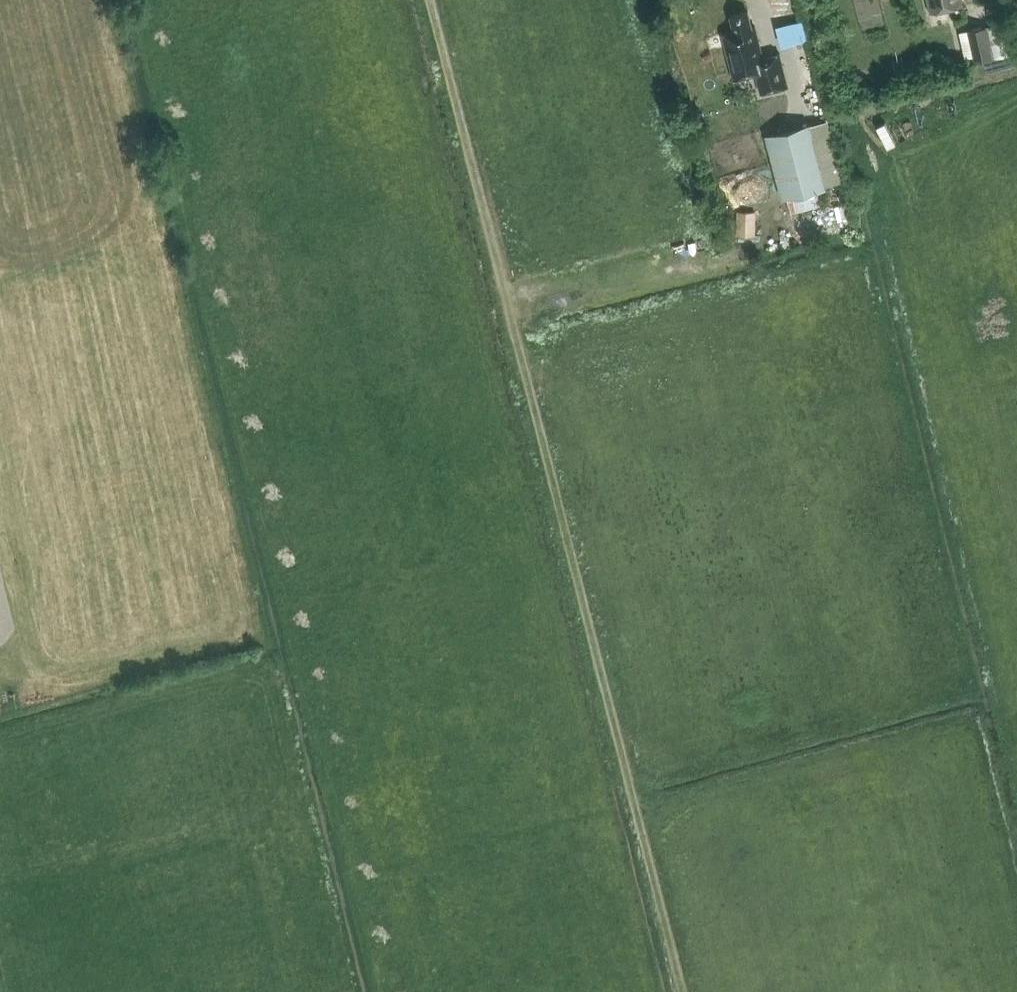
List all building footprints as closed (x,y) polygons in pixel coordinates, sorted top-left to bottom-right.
[(963,5),(962,0),(928,0),(930,13),(963,5)] [(761,91),(788,85),(780,52),(763,56),(755,25),(752,26),(748,10),(731,15),(735,31),(723,34),(734,78),(757,72),(761,91)] [(808,16),(781,23),(787,44),(814,37),(808,16)] [(988,25),(996,56),(1011,52),(1004,21),(988,25)] [(969,29),(976,61),(995,56),(988,25),(969,29)] [(810,123),(810,122),(766,134),(783,196),(844,179),(827,118),(810,123)] [(756,210),(737,210),(737,235),(755,235),(756,210)]
